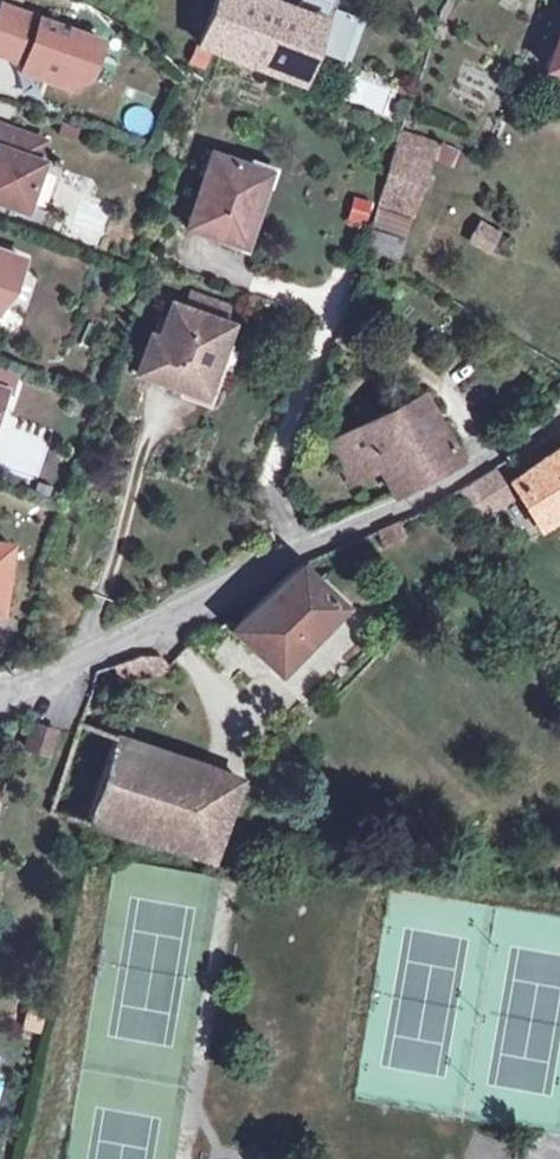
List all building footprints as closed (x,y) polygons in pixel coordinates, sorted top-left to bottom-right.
[(236,57),(256,9),(233,0),(213,0),(197,42),(236,57)] [(300,4),(326,11),(330,0),(301,0),(300,4)] [(326,11),(331,14),(334,7),(336,0),(330,0),(326,11)] [(547,9),(559,13),(559,0),(550,0),(547,9)] [(71,87),(87,78),(100,40),(2,6),(0,11),(0,53),(25,62),(45,69),(42,77),(71,87)] [(319,31),(312,48),(341,58),(357,16),(334,7),(331,14),(326,11),(319,31)] [(319,31),(256,9),(236,57),(300,81),(312,48),(319,31)] [(447,29),(434,25),(431,37),(442,41),(447,29)] [(544,69),(559,72),(559,26),(544,69)] [(45,69),(25,62),(22,70),(42,77),(45,69)] [(138,106),(140,100),(125,94),(122,101),(138,106)] [(0,125),(0,200),(25,209),(42,161),(37,159),(44,141),(0,125)] [(392,145),(374,208),(407,219),(432,144),(397,132),(392,145)] [(247,166),(212,154),(188,226),(244,245),(264,187),(243,180),(247,166)] [(268,173),(247,166),(243,180),(264,187),(268,173)] [(407,219),(374,208),(369,227),(399,238),(407,219)] [(494,232),(478,224),(470,239),(485,248),(494,232)] [(391,266),(399,238),(369,227),(363,250),(391,266)] [(0,252),(0,311),(19,259),(0,252)] [(195,295),(190,310),(218,320),(223,305),(195,295)] [(190,310),(171,303),(159,338),(150,334),(136,372),(185,392),(209,399),(218,372),(213,370),(230,324),(218,320),(190,310)] [(377,468),(393,496),(459,459),(421,394),(328,444),(351,482),(377,468)] [(559,516),(559,450),(516,481),(544,526),(559,516)] [(493,471),(466,490),(485,517),(512,498),(493,471)] [(396,524),(378,532),(385,545),(403,537),(396,524)] [(343,605),(302,565),(266,599),(260,592),(254,599),(259,605),(235,628),(279,670),(343,605)] [(150,656),(136,657),(115,665),(121,684),(144,676),(158,675),(150,656)] [(79,722),(49,812),(211,860),(220,832),(183,818),(196,779),(113,750),(118,737),(79,722)] [(31,725),(24,747),(43,754),(47,755),(54,732),(31,725)] [(183,818),(220,832),(238,778),(118,737),(113,750),(196,779),(183,818)] [(43,1010),(29,1007),(25,1025),(40,1028),(43,1010)]
